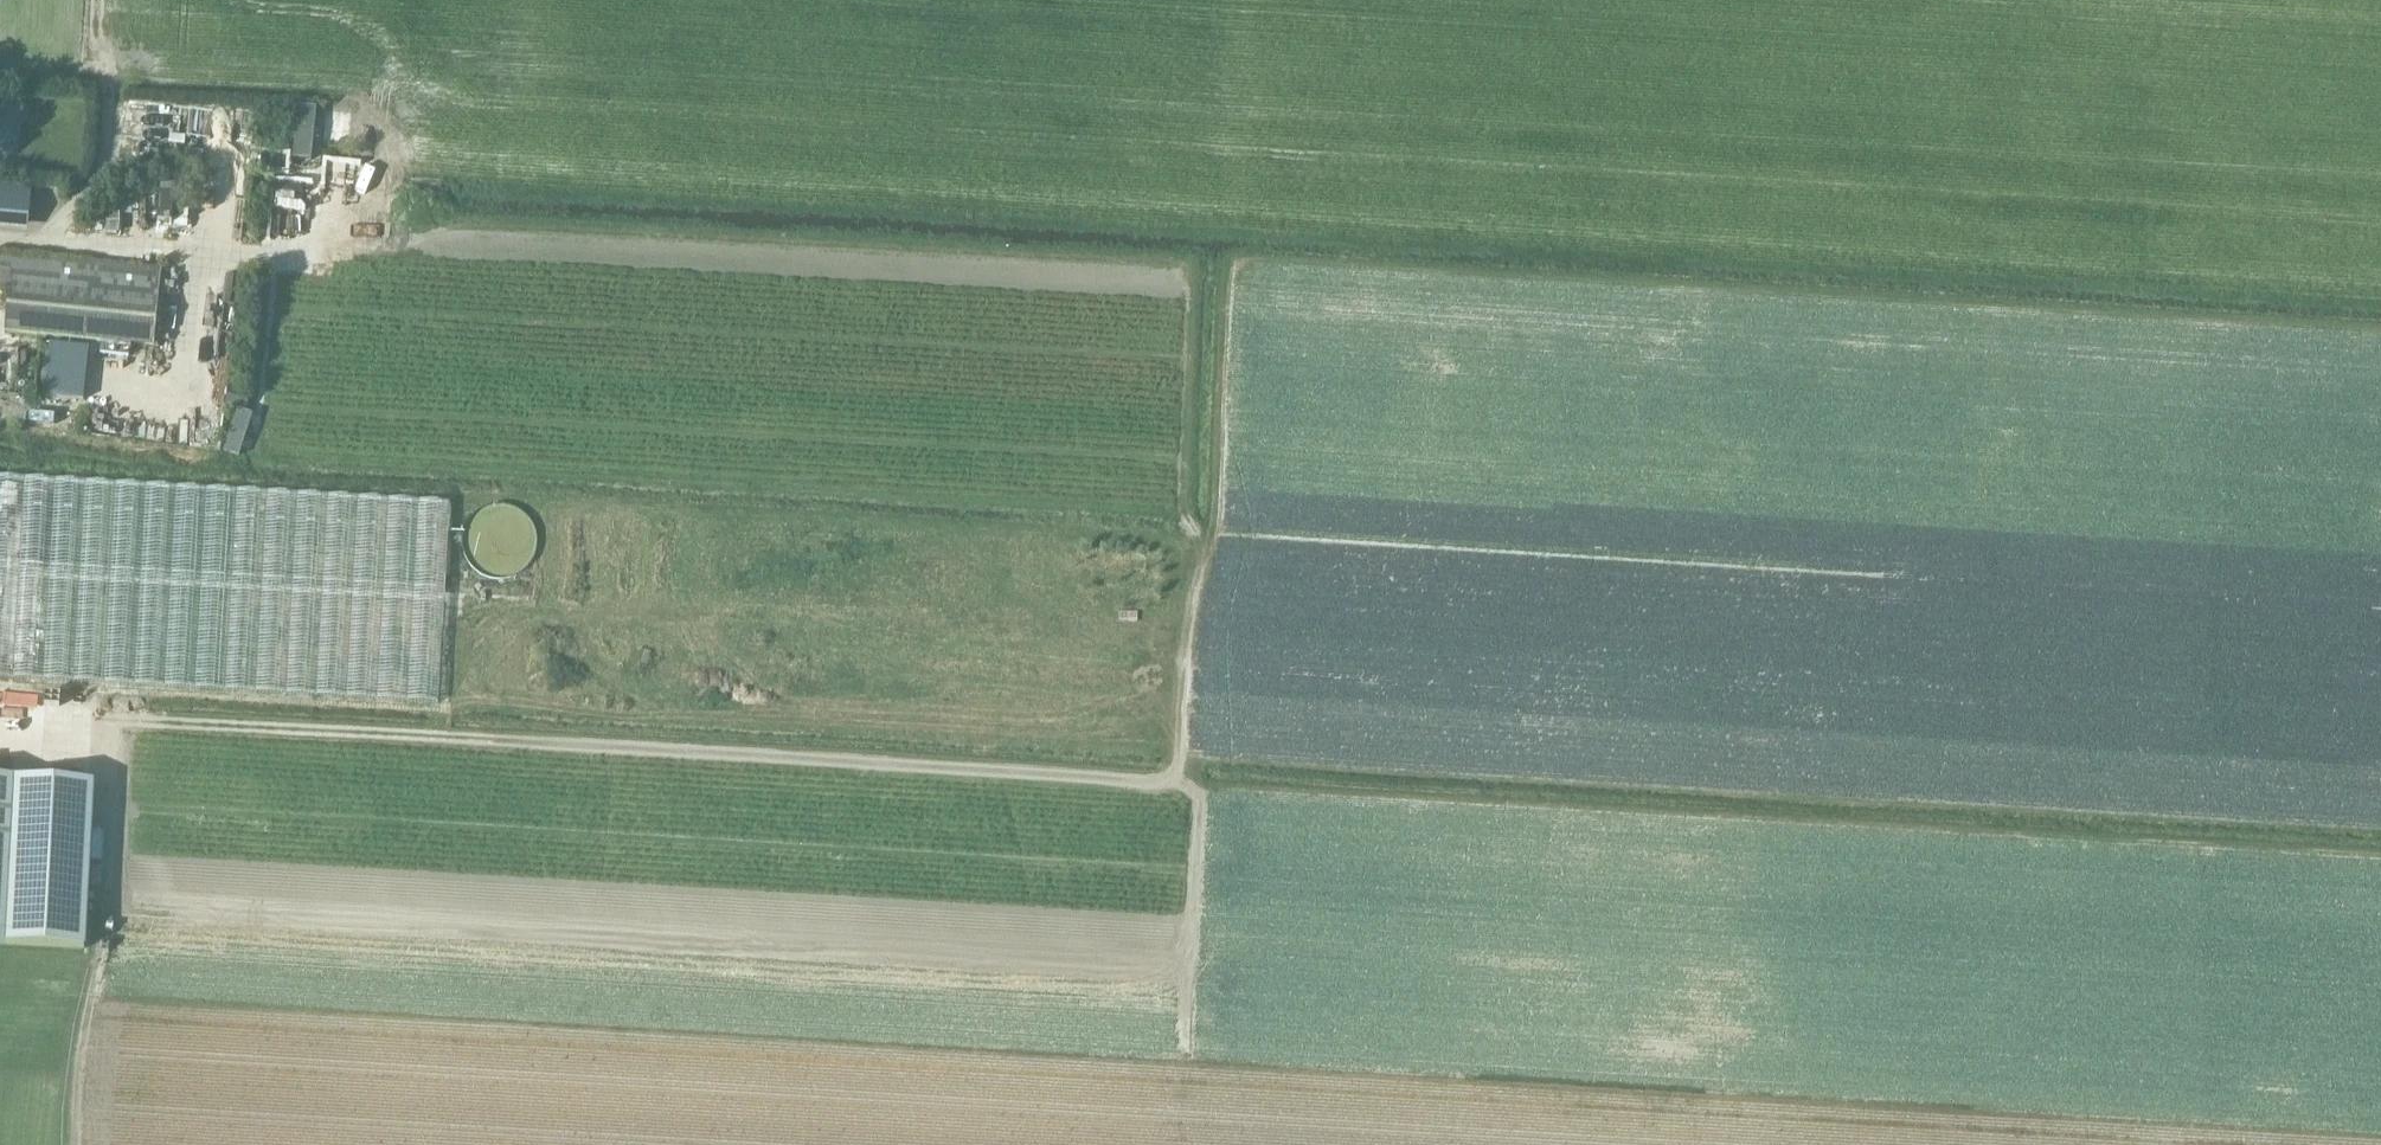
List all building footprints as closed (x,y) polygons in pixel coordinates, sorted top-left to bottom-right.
[(21,256),(12,336),(159,351),(167,271),(21,256)] [(231,386),(224,404),(238,409),(245,391),(231,386)] [(422,706),(438,707),(450,501),(436,500),(0,476),(0,682),(422,706)] [(531,539),(531,538),(529,527),(526,521),(523,516),(518,511),(511,507),(505,505),(499,504),(492,504),(485,506),(477,510),(473,513),(468,519),(465,524),(463,531),(462,538),(462,545),(464,551),(467,557),(471,562),(475,566),(481,569),(486,571),(494,573),(502,573),(509,571),(515,568),(521,563),(525,557),(528,552),(530,546),(531,539)] [(5,948),(86,953),(92,858),(97,787),(16,782),(0,781),(0,948),(5,948)]
